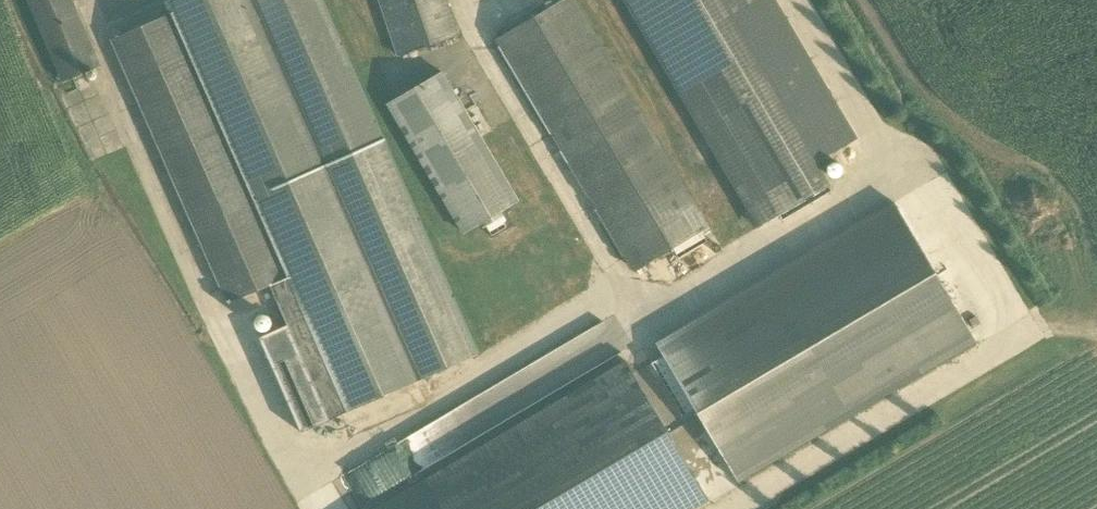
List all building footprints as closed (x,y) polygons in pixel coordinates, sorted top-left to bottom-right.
[(61,80),(98,64),(71,0),(27,0),(61,80)] [(170,11),(110,37),(227,300),(269,282),(287,325),(259,337),(301,432),(329,420),(476,354),(320,0),(169,0),(165,1),(170,11)] [(456,34),(444,0),(378,0),(397,54),(456,34)] [(706,224),(573,0),(559,0),(496,37),(632,267),(670,245),(700,228),(706,224)] [(758,226),(778,215),(828,185),(829,185),(816,162),(857,138),(775,0),(624,0),(758,226)] [(462,231),(516,199),(440,70),(386,101),(462,231)] [(828,185),(778,215),(782,221),(832,191),(828,185)] [(738,482),(976,341),(894,202),(656,343),(663,356),(652,363),(683,415),(694,408),(738,482)] [(504,206),(479,221),(482,227),(488,224),(495,236),(515,225),(504,206)] [(700,228),(670,245),(678,258),(708,241),(700,228)] [(708,499),(626,360),(374,508),(692,508),(708,499)]
